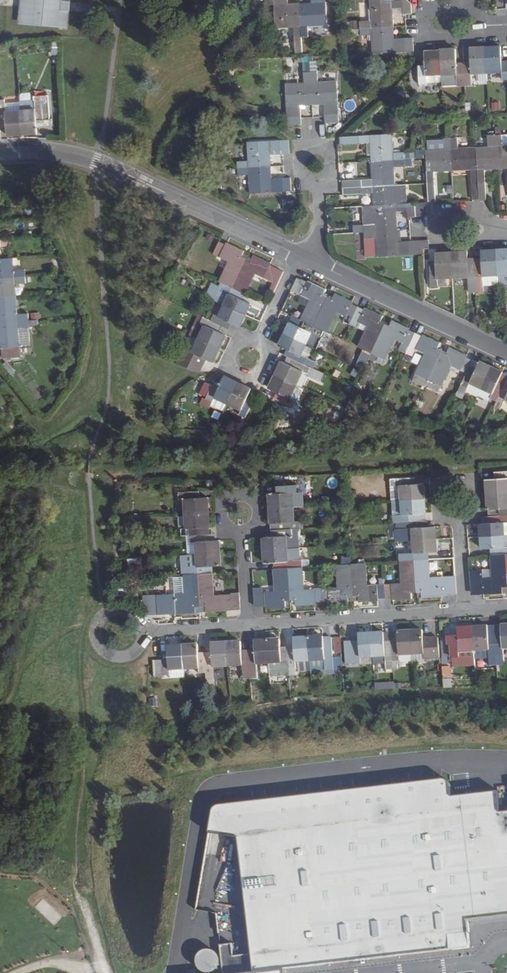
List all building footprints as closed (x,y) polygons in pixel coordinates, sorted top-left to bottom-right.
[(37,9),(24,8),(22,23),(43,24),(43,23),(48,23),(48,25),(66,26),(67,11),(62,11),(62,6),(62,1),(68,2),(68,0),(38,0),(37,9)] [(300,37),(298,3),(287,4),(287,0),(265,0),(265,1),(273,0),(274,28),(293,27),(294,38),(295,53),(302,52),(300,37)] [(298,3),(300,37),(308,37),(307,26),(326,25),(325,0),(310,0),(310,3),(298,3)] [(390,20),(390,9),(393,9),(404,8),(404,14),(412,13),(411,3),(407,0),(403,0),(385,1),(385,0),(370,0),(372,21),(360,22),(361,29),(394,27),(393,20),(390,20)] [(394,38),(394,27),(361,29),(361,36),(372,35),(373,54),(413,52),(413,37),(394,38)] [(502,80),(506,80),(506,61),(501,61),(501,48),(486,49),(487,72),(502,72),(502,80)] [(472,82),(471,73),(487,72),(486,49),(470,50),(471,63),(463,63),(464,82),(472,82)] [(456,74),(457,82),(464,82),(463,63),(456,64),(455,50),(440,51),(442,75),(456,74)] [(427,84),(427,76),(442,75),(440,51),(425,52),(426,65),(419,65),(420,84),(427,84)] [(305,83),(285,83),(286,125),(302,124),(301,105),(313,104),(311,71),(311,61),(304,61),(304,72),(305,83)] [(318,82),(318,71),(318,61),(311,61),(311,71),(313,104),(324,104),(325,123),(339,122),(337,81),(318,82)] [(35,100),(19,102),(20,111),(22,134),(38,133),(37,129),(37,120),(43,119),(41,95),(35,96),(35,100)] [(49,95),(41,95),(43,119),(43,121),(51,120),(49,95)] [(22,134),(20,111),(6,112),(5,103),(5,98),(0,99),(0,122),(7,122),(7,126),(8,135),(22,134)] [(491,110),(499,109),(498,101),(490,102),(491,110)] [(20,111),(19,102),(5,103),(6,112),(20,111)] [(393,152),(392,133),(340,137),(340,145),(370,143),(373,143),(374,154),(371,154),(371,161),(403,159),(403,152),(393,152)] [(502,135),(495,136),(496,168),(503,168),(503,165),(506,164),(506,146),(502,146),(502,135)] [(489,169),(496,168),(495,136),(488,136),(489,147),(476,147),(479,199),(485,198),(484,166),(489,166),(489,169)] [(445,168),(446,171),(453,171),(451,138),(444,139),(445,150),(426,150),(429,201),(435,201),(433,169),(445,168)] [(470,167),(472,199),(479,199),(476,147),(458,148),(458,138),(451,138),(453,171),(459,170),(459,167),(470,167)] [(248,160),(238,161),(238,168),(272,166),(271,154),(289,153),(288,140),(247,142),(248,160)] [(394,167),(404,166),(403,159),(371,161),(372,168),(375,168),(375,179),(342,181),(343,188),(394,185),(394,167)] [(272,179),(272,166),(238,168),(239,175),(249,174),(250,193),(291,191),(291,177),(272,179)] [(376,197),(373,197),(373,204),(406,203),(405,184),(394,185),(343,188),(343,194),(376,193),(376,197)] [(354,224),(354,232),(365,231),(398,229),(398,222),(394,222),(394,211),(408,211),(408,216),(416,216),(427,215),(426,204),(426,201),(415,202),(406,203),(373,204),(363,205),(364,224),(354,224)] [(424,248),(429,248),(428,240),(399,242),(398,229),(365,231),(366,256),(418,254),(424,254),(424,248)] [(213,254),(229,261),(219,281),(222,282),(228,285),(233,287),(247,257),(243,255),(245,250),(227,242),(226,244),(219,241),(213,254)] [(483,276),(498,275),(497,250),(482,251),(482,259),(483,265),(475,266),(476,284),(477,293),(484,292),(484,286),(484,283),(483,276)] [(497,250),(498,275),(506,274),(506,250),(497,250)] [(467,252),(452,253),(453,277),(468,277),(469,293),(477,293),(476,284),(475,266),(467,266),(467,260),(467,252)] [(446,278),(453,277),(452,253),(437,254),(437,262),(430,262),(431,286),(447,285),(446,278)] [(255,274),(271,281),(273,282),(269,291),(274,293),(284,271),(277,268),(270,264),(271,263),(253,255),(251,259),(247,257),(233,287),(246,293),(255,274)] [(25,276),(25,269),(14,270),(13,258),(0,258),(0,278),(25,276)] [(506,283),(506,274),(498,275),(499,284),(506,283)] [(484,283),(484,286),(499,285),(499,284),(498,275),(483,276),(484,283)] [(16,295),(15,284),(26,283),(25,276),(0,278),(0,297),(16,295)] [(301,319),(314,325),(328,295),(323,293),(325,289),(308,280),(308,283),(297,277),(291,290),(301,295),(310,299),(307,307),(301,319)] [(205,296),(214,300),(220,286),(212,282),(205,296)] [(251,303),(243,300),(246,293),(233,287),(228,285),(222,282),(220,286),(214,300),(224,305),(245,315),(251,303)] [(350,324),(352,319),(358,306),(351,303),(352,301),(335,293),(333,297),(328,295),(314,325),(319,327),(326,330),(327,331),(336,312),(345,316),(344,321),(350,324)] [(17,313),(16,295),(0,297),(0,322),(29,319),(28,312),(17,313)] [(298,303),(307,307),(310,299),(301,295),(298,303)] [(237,325),(240,326),(245,315),(224,305),(223,307),(215,303),(211,312),(213,314),(210,320),(222,325),(229,329),(232,323),(237,325)] [(358,346),(371,352),(385,322),(380,320),(382,315),(366,307),(365,309),(358,306),(352,319),(350,324),(357,327),(359,322),(367,326),(365,331),(358,346)] [(198,338),(205,324),(200,322),(203,316),(199,315),(190,334),(193,336),(198,338)] [(205,324),(198,338),(220,348),(226,335),(219,331),(222,325),(210,320),(203,316),(200,322),(205,324)] [(0,341),(0,348),(1,348),(2,359),(21,357),(20,346),(18,327),(29,326),(29,319),(0,322),(0,338),(0,341)] [(298,325),(291,322),(285,333),(306,343),(311,331),(316,334),(319,327),(314,325),(301,319),(298,325)] [(399,349),(406,352),(415,333),(408,330),(409,328),(392,320),(390,324),(385,322),(371,352),(384,358),(394,338),(402,342),(399,349)] [(357,327),(365,331),(367,326),(359,322),(357,327)] [(226,335),(229,329),(222,325),(219,331),(226,335)] [(29,326),(18,327),(20,346),(30,345),(29,326)] [(311,345),(317,348),(326,330),(319,327),(316,334),(311,331),(306,343),(311,345)] [(301,355),(306,343),(285,333),(280,345),(282,346),(288,348),(285,355),(293,358),(302,363),(311,367),(314,361),(305,357),(301,355)] [(422,336),(415,333),(406,352),(413,355),(416,349),(425,353),(415,373),(412,381),(425,387),(425,385),(428,379),(443,349),(438,347),(440,342),(423,334),(422,336)] [(206,358),(214,361),(220,348),(198,338),(192,351),(185,348),(178,364),(195,370),(198,371),(200,371),(206,358)] [(306,343),(301,355),(305,357),(311,345),(306,343)] [(447,351),(443,349),(428,379),(425,385),(438,391),(451,365),(457,368),(466,372),(470,365),(471,362),(472,360),(466,357),(466,355),(449,346),(447,351)] [(290,365),(282,361),(276,374),(296,384),(302,371),(308,373),(307,375),(321,382),(325,373),(311,367),(302,363),(293,358),(290,365)] [(12,372),(5,361),(0,364),(7,375),(12,372)] [(469,381),(481,387),(491,366),(480,361),(478,364),(478,365),(476,368),(470,365),(466,372),(460,385),(458,390),(456,394),(462,397),(465,391),(467,386),(469,381)] [(500,376),(502,371),(491,366),(481,387),(492,392),(490,397),(497,400),(506,382),(499,378),(500,376)] [(460,385),(466,372),(457,368),(451,380),(460,385)] [(307,375),(308,373),(302,371),(296,384),(302,387),(308,376),(307,375)] [(296,385),(296,384),(276,374),(269,388),(277,392),(274,399),(292,407),(295,400),(290,398),(296,385)] [(214,380),(206,399),(213,402),(211,405),(224,411),(228,403),(238,382),(224,376),(221,383),(214,380)] [(469,381),(467,386),(465,391),(477,396),(479,392),(481,387),(469,381)] [(255,399),(248,396),(252,389),(238,382),(228,403),(242,409),(240,414),(246,417),(255,399)] [(506,399),(506,383),(506,382),(497,400),(494,406),(500,409),(503,403),(505,398),(506,399)] [(304,389),(296,385),(290,398),(295,400),(298,402),(304,389)] [(477,396),(488,401),(490,397),(492,392),(481,387),(479,392),(477,396)] [(487,494),(506,493),(506,472),(494,473),(494,479),(487,479),(487,494)] [(401,485),(401,500),(425,499),(424,484),(416,484),(415,478),(390,480),(391,486),(401,485)] [(277,493),(269,494),(270,508),(293,507),(292,493),(297,492),(297,490),(299,490),(299,485),(277,486),(277,493)] [(391,486),(391,501),(401,500),(401,485),(391,486)] [(179,499),(185,499),(185,513),(208,512),(207,498),(198,498),(198,492),(179,493),(179,499)] [(487,494),(488,510),(501,509),(501,515),(506,515),(506,493),(487,494)] [(426,513),(425,499),(401,500),(391,501),(393,522),(398,522),(406,522),(418,521),(418,514),(426,513)] [(270,508),(271,530),(291,529),(299,528),(299,521),(293,522),(293,507),(270,508)] [(190,535),(209,534),(208,512),(185,513),(186,529),(181,529),(181,535),(190,535)] [(481,536),(504,535),(504,523),(506,523),(506,515),(501,515),(496,515),(493,515),(493,523),(483,523),(480,524),(481,536)] [(426,520),(418,521),(406,522),(406,529),(412,528),(413,541),(436,539),(435,527),(432,527),(427,527),(426,520)] [(265,537),(262,538),(263,550),(287,549),(297,548),(296,529),(291,529),(271,530),(271,537),(265,537)] [(210,540),(209,534),(190,535),(190,541),(196,541),(197,554),(219,553),(219,539),(216,540),(210,540)] [(504,535),(481,536),(482,549),(491,548),(491,555),(505,554),(506,554),(506,548),(505,548),(504,535)] [(437,552),(436,539),(413,541),(414,553),(400,554),(400,561),(415,560),(429,559),(429,553),(437,552)] [(287,561),(287,549),(263,550),(264,562),(273,562),(273,569),(288,567),(301,567),(301,560),(287,561)] [(188,567),(183,567),(183,574),(198,573),(212,573),(212,566),(220,565),(219,553),(197,554),(197,566),(188,567)] [(187,554),(188,567),(197,566),(197,554),(187,554)] [(503,587),(506,587),(506,585),(505,554),(491,555),(492,573),(469,575),(470,592),(483,592),(483,594),(503,593),(503,587)] [(429,559),(415,560),(418,598),(441,597),(441,594),(456,593),(455,575),(430,577),(429,559)] [(418,598),(415,560),(400,561),(402,583),(385,584),(386,597),(392,597),(393,600),(418,598)] [(378,598),(386,597),(385,584),(368,585),(366,563),(351,564),(354,596),(358,596),(359,602),(378,601),(378,598)] [(336,565),(338,587),(321,588),(322,601),(328,601),(329,604),(348,602),(348,597),(354,596),(351,564),(336,565)] [(259,606),(265,605),(265,608),(286,606),(286,600),(290,600),(288,567),(273,569),(274,591),(263,592),(263,588),(253,588),(254,606),(259,606)] [(301,567),(288,567),(290,600),(294,600),(295,606),(314,604),(314,601),(322,601),(321,588),(304,590),(303,567),(301,567)] [(195,612),(195,606),(200,605),(198,573),(183,574),(184,596),(157,597),(158,614),(195,612)] [(231,593),(214,594),(212,573),(198,573),(200,605),(204,605),(205,611),(226,610),(226,608),(232,608),(240,607),(239,593),(231,593)] [(158,614),(157,597),(144,598),(145,614),(158,614)] [(495,634),(496,654),(503,654),(502,649),(506,648),(506,625),(501,626),(502,633),(495,634)] [(496,662),(496,654),(495,634),(488,634),(487,626),(472,627),(474,650),(488,650),(489,654),(489,662),(496,662)] [(474,653),(474,650),(472,627),(457,628),(458,636),(451,637),(448,637),(448,646),(452,645),(452,657),(452,659),(459,659),(458,654),(474,653)] [(397,640),(390,640),(392,661),(399,660),(399,655),(411,654),(410,631),(397,632),(397,640)] [(423,638),(423,631),(410,631),(411,654),(424,653),(424,658),(439,658),(437,637),(423,638)] [(392,669),(392,661),(390,640),(384,641),(384,633),(370,634),(372,656),(372,657),(385,656),(385,661),(386,669),(392,669)] [(372,657),(372,656),(370,634),(358,635),(359,642),(345,643),(346,664),(360,663),(360,658),(372,657)] [(322,637),(308,638),(309,660),(324,660),(324,665),(325,671),(331,670),(331,664),(330,645),(323,645),(322,639),(322,637)] [(448,646),(448,637),(440,637),(441,657),(449,657),(448,646)] [(294,647),(287,647),(289,674),(295,674),(295,661),(309,660),(308,638),(293,639),(294,647)] [(256,664),(268,663),(267,640),(255,641),(255,650),(247,650),(249,670),(249,678),(257,677),(256,664)] [(279,640),(267,640),(268,663),(269,676),(289,674),(287,647),(280,647),(279,640)] [(240,642),(226,643),(227,665),(242,665),(243,678),(249,678),(249,670),(247,650),(241,650),(240,642)] [(212,666),(227,665),(226,643),(211,644),(211,652),(204,652),(205,672),(206,682),(207,685),(213,685),(212,672),(212,666)] [(196,645),(182,646),(184,668),(198,668),(199,682),(206,682),(205,672),(204,652),(197,653),(196,645)] [(168,669),(184,668),(182,646),(167,647),(168,655),(162,655),(162,660),(154,661),(155,675),(169,674),(168,669)] [(450,677),(449,666),(440,666),(441,677),(450,677)] [(184,668),(168,669),(169,674),(169,678),(184,677),(184,668)] [(442,679),(443,687),(451,686),(450,678),(442,679)] [(234,805),(237,836),(250,955),(232,956),(230,945),(219,946),(222,972),(285,972),(284,970),(293,969),(459,949),(466,948),(466,942),(463,918),(506,913),(506,812),(497,813),(495,792),(449,798),(448,784),(447,782),(444,780),(440,780),(234,805)] [(237,836),(234,805),(219,806),(216,807),(213,809),(212,811),(208,831),(237,836)] [(244,942),(245,931),(232,931),(232,941),(244,942)] [(219,962),(219,960),(218,958),(217,956),(216,954),(215,953),(213,952),(211,951),(209,950),(207,950),(205,950),(203,951),(201,952),(200,953),(198,954),(197,956),(196,958),(196,960),(196,962),(196,964),(196,966),(197,967),(198,969),(200,970),(201,972),(203,972),(205,972),(209,972),(211,972),(213,972),(215,970),(216,969),(217,967),(218,966),(219,964),(219,962)]
